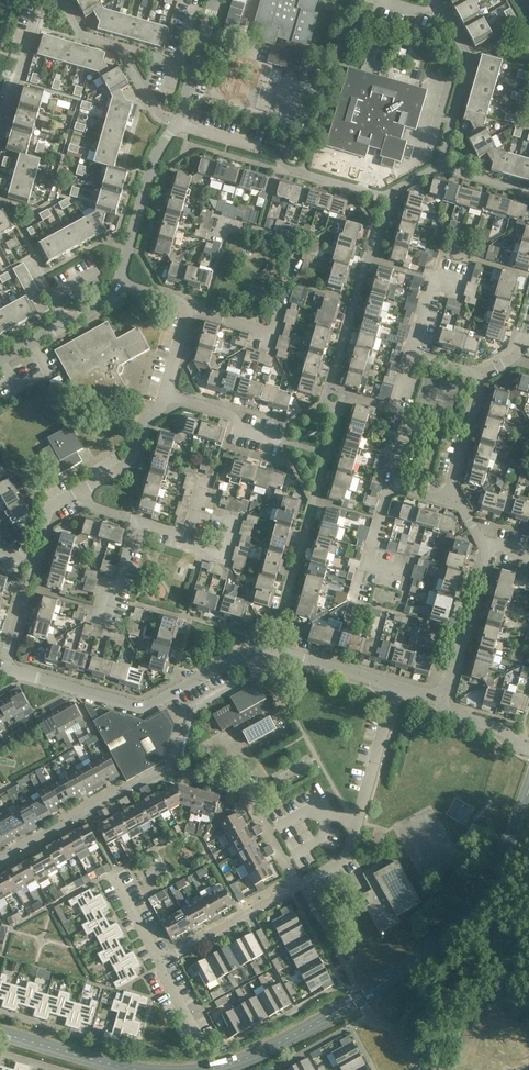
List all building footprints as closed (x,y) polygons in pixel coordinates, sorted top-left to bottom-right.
[(98,0),(94,0),(79,8),(85,18),(94,14),(103,9),(98,0)] [(221,41),(233,44),(239,25),(245,27),(247,21),(240,19),(246,0),(232,0),(221,41)] [(254,23),(262,25),(258,42),(274,46),(277,38),(289,42),(286,54),(273,50),(269,63),(301,72),(308,47),(309,47),(319,14),(314,13),(318,0),(261,0),(254,23)] [(473,0),(467,0),(453,8),(459,17),(477,7),(473,0)] [(482,17),(477,7),(459,17),(464,27),(482,17)] [(104,10),(103,9),(94,14),(100,24),(98,31),(109,34),(115,13),(104,10)] [(513,13),(510,9),(504,12),(506,17),(513,13)] [(126,16),(115,13),(109,34),(120,37),(126,16)] [(515,18),(513,13),(506,17),(509,21),(515,18)] [(136,20),(126,16),(120,37),(130,40),(136,20)] [(488,27),(482,17),(464,27),(470,37),(488,27)] [(147,23),(136,20),(130,40),(141,44),(147,23)] [(158,26),(147,23),(141,44),(152,47),(158,26)] [(169,29),(158,26),(152,47),(163,50),(169,29)] [(493,37),(488,27),(470,37),(475,47),(493,37)] [(51,38),(40,35),(34,55),(45,58),(51,38)] [(62,41),(51,38),(45,58),(56,62),(62,41)] [(73,44),(62,41),(56,62),(66,65),(73,44)] [(83,47),(73,44),(66,65),(77,68),(83,47)] [(94,51),(83,47),(77,68),(88,71),(94,51)] [(105,54),(94,51),(88,71),(99,74),(100,76),(109,71),(103,60),(105,54)] [(503,62),(482,56),(479,67),(499,73),(503,62)] [(118,66),(109,71),(100,76),(106,86),(124,76),(118,66)] [(499,73),(479,67),(476,77),(496,83),(499,73)] [(350,70),(345,86),(327,149),(339,152),(366,160),(371,144),(376,145),(375,151),(383,153),(381,159),(384,160),(382,168),(389,170),(394,171),(396,163),(402,165),(403,159),(411,161),(415,149),(407,147),(408,144),(402,142),(406,130),(417,132),(428,93),(422,91),(350,70)] [(129,86),(124,76),(106,86),(111,97),(121,91),(129,86)] [(496,83),(476,77),(472,88),(493,94),(496,83)] [(45,92),(25,86),(22,97),(42,102),(45,92)] [(493,94),(472,88),(469,99),(490,105),(493,94)] [(127,102),(121,91),(111,97),(112,99),(109,109),(130,115),(133,104),(127,102)] [(42,102),(22,97),(19,108),(38,113),(42,102)] [(490,105),(469,99),(466,110),(487,116),(490,105)] [(211,115),(213,107),(202,104),(200,111),(211,115)] [(38,113),(19,108),(16,118),(35,124),(38,113)] [(130,115),(109,109),(106,119),(127,126),(130,115)] [(487,116),(466,110),(463,121),(469,123),(475,134),(485,128),(484,126),(487,116)] [(35,124),(16,118),(12,129),(32,135),(35,124)] [(127,126),(106,119),(103,130),(124,137),(127,126)] [(490,139),(485,128),(475,134),(467,139),(472,149),(490,139)] [(32,135),(12,129),(9,140),(29,146),(32,135)] [(124,137),(103,130),(100,141),(120,148),(124,137)] [(496,149),(490,139),(472,149),(478,159),(487,154),(496,149)] [(29,146),(9,140),(6,151),(20,155),(26,157),(26,156),(29,146)] [(120,148),(100,141),(97,152),(117,159),(120,148)] [(497,151),(496,149),(487,154),(493,165),(491,172),(502,175),(508,154),(497,151)] [(117,159),(97,152),(93,163),(108,168),(108,167),(114,169),(117,159)] [(518,157),(508,154),(502,175),(513,178),(518,157)] [(20,155),(17,166),(37,172),(40,161),(26,156),(26,157),(20,155)] [(518,157),(513,178),(523,181),(528,161),(528,160),(518,157)] [(197,174),(195,176),(198,183),(201,181),(203,176),(210,178),(211,178),(215,164),(215,165),(216,162),(202,158),(197,174)] [(222,167),(215,165),(215,164),(211,178),(210,178),(210,181),(224,185),(229,166),(223,164),(222,167)] [(37,172),(17,166),(13,177),(34,183),(37,172)] [(235,167),(229,166),(224,185),(237,188),(242,172),(234,170),(235,167)] [(108,167),(108,168),(105,178),(125,184),(128,173),(114,169),(108,167)] [(249,174),(242,172),(237,188),(251,192),(251,190),(256,173),(250,172),(249,174)] [(171,187),(174,187),(188,191),(190,183),(195,185),(198,183),(195,176),(192,178),(175,173),(171,187)] [(269,177),(256,173),(251,190),(260,192),(258,198),(266,200),(268,194),(264,193),(269,177)] [(34,183),(13,177),(10,187),(31,194),(34,183)] [(125,184),(105,178),(102,189),(122,195),(125,184)] [(429,194),(426,196),(430,203),(433,201),(435,196),(442,198),(443,198),(447,182),(434,178),(429,194)] [(294,185),(281,181),(276,197),(273,196),(272,202),(279,204),(281,198),(289,201),(290,201),(294,185)] [(454,184),(447,182),(443,198),(442,198),(442,201),(455,205),(460,189),(453,187),(454,184)] [(300,187),(294,185),(290,201),(289,201),(289,204),(302,208),(307,191),(300,189),(300,187)] [(31,194),(10,187),(7,199),(28,205),(31,194)] [(174,187),(172,194),(169,193),(168,200),(184,204),(186,196),(189,197),(190,191),(188,191),(174,187)] [(467,191),(460,189),(455,205),(469,209),(474,190),(468,188),(467,191)] [(122,195),(102,189),(99,200),(118,205),(122,195)] [(480,192),(474,190),(469,209),(482,213),(487,196),(479,194),(480,192)] [(314,193),(307,191),(302,208),(308,209),(308,207),(316,209),(321,193),(315,191),(314,193)] [(327,194),(321,193),(316,209),(324,211),(324,214),(329,215),(330,213),(334,199),(333,199),(326,197),(327,194)] [(407,193),(403,207),(420,211),(422,203),(427,205),(430,203),(426,196),(424,198),(407,193)] [(334,196),(333,199),(334,199),(330,213),(338,215),(337,220),(338,223),(345,219),(343,217),(348,200),(334,196)] [(494,198),(487,196),(482,213),(495,216),(501,198),(495,196),(494,198)] [(507,199),(501,198),(495,216),(509,220),(509,218),(513,204),(506,202),(507,199)] [(118,205),(99,200),(96,211),(106,214),(115,216),(118,205)] [(184,204),(168,200),(166,205),(164,205),(162,212),(182,218),(184,213),(181,212),(184,204)] [(513,201),(513,204),(509,218),(517,220),(515,225),(517,228),(524,224),(523,221),(527,205),(513,201)] [(231,208),(225,206),(224,207),(223,213),(222,217),(228,219),(231,208)] [(420,211),(403,207),(402,212),(404,213),(402,221),(418,225),(422,212),(420,211)] [(238,210),(231,208),(228,219),(235,221),(236,217),(237,211),(238,210)] [(6,210),(0,213),(0,222),(6,233),(16,228),(6,210)] [(247,210),(244,222),(250,223),(253,212),(247,210)] [(106,214),(96,211),(95,213),(86,218),(96,237),(106,231),(103,225),(106,214)] [(182,218),(162,212),(160,220),(162,221),(160,226),(176,231),(178,223),(181,224),(182,218)] [(214,220),(211,219),(205,218),(203,217),(201,223),(212,227),(214,220)] [(96,237),(86,218),(76,224),(86,242),(96,237)] [(347,222),(345,219),(338,223),(340,226),(345,227),(343,235),(343,236),(356,239),(356,240),(359,241),(363,227),(347,222)] [(284,222),(277,220),(274,231),(281,233),(282,230),(281,230),(283,224),(284,222)] [(418,225),(402,221),(400,227),(397,227),(396,233),(412,238),(414,230),(417,231),(418,225)] [(86,242),(76,224),(66,229),(76,248),(86,242)] [(297,226),(290,224),(290,226),(288,232),(287,235),(294,237),(297,226)] [(524,224),(517,228),(519,231),(524,233),(522,240),(522,241),(528,243),(528,228),(526,227),(524,224)] [(176,231),(160,226),(158,232),(161,233),(159,240),(172,244),(172,245),(175,245),(176,240),(174,239),(176,231)] [(35,234),(31,227),(27,229),(31,236),(35,234)] [(76,248),(66,229),(56,235),(66,253),(76,248)] [(419,240),(412,238),(396,233),(394,239),(396,239),(394,247),(408,251),(411,252),(412,247),(417,248),(419,240)] [(66,253),(56,235),(46,240),(56,259),(66,253)] [(340,235),(336,248),(355,254),(357,248),(354,247),(356,240),(356,239),(343,236),(343,235),(340,235)] [(169,258),(170,261),(177,257),(175,254),(170,252),(172,245),(172,244),(159,240),(156,239),(152,253),(169,258)] [(56,259),(46,240),(36,246),(46,264),(56,259)] [(518,245),(515,245),(513,252),(518,254),(528,257),(528,243),(522,241),(522,240),(519,240),(518,245)] [(214,244),(212,250),(211,253),(218,255),(221,244),(214,242),(214,244)] [(486,247),(479,245),(475,256),(483,259),(486,247)] [(308,247),(305,246),(304,253),(314,256),(316,250),(313,249),(308,247)] [(392,246),(388,260),(404,265),(403,267),(409,269),(411,262),(406,260),(408,251),(394,247),(392,246)] [(355,254),(336,248),(332,261),(349,266),(351,259),(353,260),(355,254)] [(518,254),(516,262),(513,261),(511,267),(528,272),(528,267),(528,257),(518,254)] [(427,257),(421,255),(418,265),(424,267),(427,257)] [(178,260),(177,257),(170,261),(172,264),(167,280),(181,284),(182,281),(181,281),(185,267),(177,265),(178,260)] [(431,258),(427,257),(424,267),(434,270),(437,260),(431,258)] [(325,274),(331,276),(347,280),(349,274),(346,273),(349,266),(332,261),(329,260),(325,274)] [(24,263),(13,269),(16,275),(27,269),(24,263)] [(395,271),(372,264),(369,272),(374,274),(373,279),(389,284),(391,276),(394,277),(395,271)] [(185,265),(185,267),(181,281),(182,281),(181,284),(188,286),(194,288),(199,271),(191,269),(191,266),(185,265)] [(27,269),(16,275),(19,280),(30,274),(27,269)] [(518,275),(502,270),(498,284),(517,290),(519,283),(516,283),(518,275)] [(206,274),(199,271),(194,288),(200,289),(201,287),(208,289),(213,273),(207,271),(206,274)] [(30,274),(19,280),(22,286),(33,280),(30,274)] [(347,280),(331,276),(329,283),(326,283),(325,289),(341,293),(343,286),(346,286),(347,280)] [(389,284),(373,279),(371,285),(373,286),(371,293),(388,298),(389,293),(386,292),(389,284)] [(33,280),(22,286),(25,291),(36,285),(33,280)] [(517,290),(498,284),(494,297),(511,302),(513,295),(515,296),(517,290)] [(36,285),(25,291),(28,296),(39,290),(36,285)] [(294,286),(289,303),(292,304),(297,305),(300,306),(305,289),(294,286)] [(28,296),(18,301),(28,320),(38,315),(42,313),(43,315),(50,311),(42,296),(39,290),(28,296)] [(388,298),(371,293),(369,301),(367,300),(365,306),(381,311),(383,303),(386,304),(388,298)] [(326,295),(320,294),(318,301),(323,303),(321,311),(320,312),(337,317),(341,303),(325,298),(326,295)] [(28,320),(18,301),(14,295),(9,297),(13,304),(8,307),(18,326),(28,320)] [(511,302),(494,297),(493,303),(496,304),(493,311),(510,316),(511,310),(509,309),(511,302)] [(381,311),(365,306),(363,312),(366,313),(364,320),(380,324),(382,319),(379,318),(381,311)] [(8,307),(0,311),(0,316),(8,331),(18,326),(8,307)] [(318,311),(314,324),(330,329),(331,329),(333,322),(335,323),(337,317),(320,312),(321,311),(318,311)] [(510,316),(493,311),(491,319),(488,318),(487,324),(489,325),(503,329),(503,328),(505,321),(508,322),(510,316)] [(0,316),(0,336),(8,331),(0,316)] [(283,323),(286,323),(292,325),(291,325),(294,326),(296,319),(285,316),(283,323)] [(380,324),(364,320),(361,327),(359,326),(357,333),(376,338),(380,324)] [(107,322),(72,342),(54,351),(84,405),(85,404),(86,406),(80,409),(84,414),(103,404),(100,398),(102,397),(109,409),(131,397),(119,376),(117,373),(119,367),(122,365),(150,350),(138,328),(117,340),(107,322)] [(223,327),(206,322),(204,329),(202,329),(200,335),(216,339),(218,332),(221,332),(223,327)] [(330,329),(314,324),(313,330),(315,331),(313,339),(329,343),(333,330),(331,329),(330,329)] [(489,325),(487,333),(482,331),(479,333),(483,340),(485,338),(502,343),(506,329),(503,328),(503,329),(489,325)] [(446,329),(440,327),(435,343),(443,346),(442,348),(448,350),(453,334),(445,331),(446,329)] [(455,328),(453,334),(448,350),(454,352),(455,349),(462,351),(463,351),(466,338),(467,338),(467,336),(462,334),(463,330),(455,328)] [(376,338),(357,333),(356,339),(358,339),(356,347),(372,351),(376,338)] [(483,340),(479,333),(476,334),(474,340),(467,338),(466,338),(463,351),(462,351),(461,354),(475,358),(480,341),(483,340)] [(216,339),(200,335),(198,341),(201,342),(199,349),(198,349),(212,353),(215,354),(216,348),(220,349),(223,341),(216,339)] [(308,347),(306,351),(325,357),(329,343),(313,339),(306,337),(304,345),(308,347)] [(279,350),(284,352),(287,353),(289,346),(277,343),(276,349),(279,350)] [(372,351),(356,347),(354,354),(351,353),(350,359),(366,364),(368,356),(371,357),(372,351)] [(208,367),(210,369),(217,365),(215,362),(210,361),(212,353),(198,349),(199,349),(196,348),(192,362),(208,367)] [(325,357),(306,351),(305,357),(307,358),(305,365),(321,370),(325,357)] [(366,364),(350,359),(348,365),(351,366),(349,373),(348,374),(362,377),(362,378),(365,378),(366,373),(364,372),(366,364)] [(219,369),(217,365),(210,369),(212,372),(207,389),(220,392),(225,376),(217,374),(219,369)] [(321,370),(305,365),(303,373),(300,373),(299,378),(301,379),(315,383),(315,382),(317,375),(320,376),(321,370)] [(346,372),(342,386),(358,391),(357,394),(363,395),(365,388),(359,387),(362,378),(362,377),(348,374),(349,373),(346,372)] [(226,374),(225,376),(220,392),(227,394),(227,392),(234,394),(239,378),(226,374)] [(512,392),(516,399),(519,397),(521,392),(528,395),(528,393),(528,377),(520,375),(515,391),(512,392)] [(245,379),(239,378),(234,394),(242,396),(241,398),(247,400),(252,384),(244,382),(245,379)] [(301,379),(299,387),(294,385),(291,387),(295,394),(298,392),(314,397),(318,383),(315,382),(315,383),(301,379)] [(383,383),(379,399),(389,402),(394,386),(383,383)] [(260,386),(252,384),(247,400),(253,402),(254,399),(261,401),(266,385),(260,384),(260,386)] [(280,389),(266,385),(261,401),(268,403),(268,406),(274,408),(278,392),(279,392),(280,389)] [(295,394),(291,387),(288,389),(287,394),(279,392),(278,392),(274,408),(287,412),(292,395),(295,394)] [(493,389),(489,403),(505,407),(506,407),(508,399),(513,401),(516,399),(512,392),(509,394),(493,389)] [(505,407),(489,403),(487,409),(490,409),(488,417),(504,421),(508,408),(506,407),(505,407)] [(369,410),(353,405),(349,419),(352,420),(366,424),(366,423),(368,415),(374,416),(376,409),(370,407),(369,410)] [(181,433),(178,435),(182,441),(185,440),(187,434),(194,437),(195,437),(199,423),(200,421),(186,417),(181,433)] [(504,421),(488,417),(486,424),(483,423),(482,429),(498,434),(500,426),(503,427),(504,421)] [(352,420),(350,427),(347,426),(346,432),(362,437),(364,429),(367,430),(368,424),(366,423),(366,424),(352,420)] [(213,424),(200,421),(199,423),(195,437),(194,437),(194,439),(200,441),(200,438),(208,440),(213,424)] [(218,426),(213,424),(208,440),(216,443),(215,445),(221,447),(228,423),(220,421),(218,426)] [(389,423),(387,429),(398,432),(399,426),(389,423)] [(83,449),(71,426),(48,439),(51,445),(42,451),(56,477),(77,465),(72,455),(83,449)] [(498,434),(482,429),(480,435),(482,436),(480,443),(497,448),(498,443),(496,442),(498,434)] [(155,445),(158,446),(172,449),(174,442),(179,443),(182,441),(178,435),(176,436),(159,431),(155,445)] [(362,437),(346,432),(342,446),(361,451),(362,446),(360,445),(362,437)] [(497,448),(480,443),(478,451),(476,450),(474,456),(490,460),(492,453),(495,453),(497,448)] [(158,446),(156,453),(153,452),(151,458),(168,463),(170,455),(173,456),(174,450),(172,449),(158,446)] [(361,451),(342,446),(338,459),(354,464),(357,456),(359,457),(361,451)] [(376,455),(372,469),(378,470),(383,472),(385,465),(388,466),(390,459),(376,455)] [(490,460),(474,456),(472,462),(475,463),(473,470),(486,474),(489,475),(490,469),(493,470),(495,462),(490,460)] [(168,463),(151,458),(150,464),(152,465),(150,472),(167,477),(168,471),(166,471),(168,463)] [(354,464),(338,459),(336,465),(339,466),(337,473),(353,478),(355,472),(352,471),(354,464)] [(239,464),(232,462),(227,477),(231,478),(229,482),(240,485),(241,479),(246,463),(240,461),(239,464)] [(252,465),(246,463),(241,479),(249,482),(248,484),(254,486),(259,470),(251,468),(252,465)] [(266,472),(259,470),(254,486),(268,490),(268,487),(273,471),(267,469),(266,472)] [(482,487),(484,490),(491,486),(489,484),(484,482),(486,474),(473,470),(470,469),(466,483),(482,487)] [(286,475),(273,471),(268,487),(276,489),(274,494),(276,498),(283,494),(282,491),(286,475)] [(167,477),(150,472),(148,479),(146,479),(144,485),(160,489),(163,481),(165,482),(167,477)] [(353,478),(337,473),(335,480),(332,479),(331,486),(347,490),(349,491),(353,478)] [(7,478),(0,482),(0,495),(1,497),(16,489),(13,483),(11,485),(7,478)] [(372,483),(370,489),(372,490),(370,497),(376,498),(378,492),(380,492),(382,486),(372,483)] [(167,491),(160,489),(144,485),(142,491),(145,491),(143,499),(156,503),(159,504),(161,498),(164,499),(167,491)] [(347,490),(331,486),(327,499),(342,504),(342,506),(347,508),(349,501),(344,499),(347,490)] [(493,490),(491,486),(484,490),(485,493),(481,510),(494,514),(499,497),(491,495),(493,490)] [(19,494),(16,489),(1,497),(5,504),(3,506),(6,511),(8,509),(20,502),(17,496),(19,494)] [(284,497),(283,494),(276,498),(277,501),(283,503),(281,510),(280,510),(297,515),(301,501),(284,497)] [(499,494),(499,497),(494,514),(501,515),(501,513),(509,515),(513,498),(499,494)] [(365,495),(363,503),(376,506),(378,499),(376,498),(376,499),(365,495)] [(140,498),(136,511),(152,516),(151,519),(157,521),(159,513),(154,512),(156,503),(143,499),(140,498)] [(221,499),(219,504),(226,506),(225,509),(232,511),(235,500),(228,498),(227,501),(221,499)] [(518,500),(513,498),(509,515),(516,517),(515,519),(521,521),(526,505),(518,502),(518,500)] [(235,500),(232,511),(239,513),(240,510),(239,510),(241,505),(248,507),(249,501),(243,499),(242,502),(235,500)] [(23,501),(20,502),(8,509),(12,518),(8,520),(11,527),(16,524),(15,522),(30,514),(23,501)] [(252,502),(250,511),(261,504),(252,502)] [(418,507),(404,503),(399,519),(396,518),(394,524),(402,526),(403,521),(412,523),(413,523),(417,510),(418,507)] [(526,505),(521,521),(527,523),(528,520),(528,521),(528,506),(526,505)] [(176,520),(185,523),(188,511),(177,508),(176,513),(178,514),(176,520)] [(340,513),(324,508),(320,522),(336,527),(336,526),(338,519),(344,520),(346,512),(340,511),(340,513)] [(278,509),(274,523),(291,528),(293,521),(295,521),(297,515),(280,510),(281,510),(278,509)] [(424,512),(417,510),(413,523),(412,523),(411,526),(417,528),(418,525),(426,527),(431,511),(425,509),(424,512)] [(437,513),(431,511),(426,527),(434,530),(433,532),(439,534),(440,531),(439,531),(443,517),(436,515),(437,513)] [(350,513),(349,519),(358,522),(359,515),(350,513)] [(443,515),(443,517),(439,531),(440,531),(447,533),(445,538),(447,542),(454,538),(453,535),(458,519),(443,515)] [(82,534),(79,536),(83,543),(86,541),(87,536),(95,538),(99,524),(100,525),(101,522),(87,518),(82,534)] [(336,527),(320,522),(318,528),(321,529),(319,536),(335,540),(339,527),(336,526),(336,527)] [(291,528),(274,523),(273,528),(275,529),(273,537),(289,542),(291,536),(289,535),(291,528)] [(369,526),(358,523),(356,530),(367,533),(369,526)] [(107,527),(100,525),(99,524),(95,538),(94,541),(100,542),(101,540),(109,542),(114,526),(107,524),(107,527)] [(120,527),(114,526),(109,542),(117,544),(116,547),(122,549),(126,532),(119,530),(120,527)] [(201,543),(204,531),(196,529),(193,541),(201,543)] [(367,533),(356,530),(354,537),(365,540),(367,533)] [(56,547),(58,547),(59,547),(72,551),(75,543),(80,545),(83,543),(79,536),(76,537),(60,533),(56,547)] [(335,540),(319,536),(317,543),(314,542),(312,548),(329,553),(331,545),(334,546),(335,540)] [(289,542),(273,537),(271,545),(268,544),(267,550),(283,554),(285,547),(288,548),(289,542)] [(456,541),(454,538),(447,542),(449,545),(454,546),(452,554),(468,559),(472,545),(456,541)] [(396,545),(389,543),(387,550),(394,552),(396,545)] [(351,553),(349,559),(360,562),(362,555),(359,555),(361,548),(356,546),(354,553),(351,553)] [(59,547),(58,547),(56,554),(54,553),(52,560),(68,564),(71,556),(73,557),(75,551),(72,551),(59,547)] [(329,553),(312,548),(311,555),(313,555),(311,563),(327,567),(329,562),(326,561),(329,553)] [(283,554),(267,550),(265,555),(268,556),(265,563),(282,568),(284,562),(281,562),(283,554)] [(449,553),(445,567),(462,572),(464,564),(467,565),(468,559),(452,554),(449,553)] [(247,559),(233,555),(232,561),(234,562),(240,563),(245,565),(247,559)] [(349,559),(348,566),(350,566),(348,573),(354,575),(356,568),(358,569),(360,562),(349,559)] [(68,564),(52,560),(50,566),(53,566),(51,573),(51,574),(64,578),(67,579),(69,573),(66,572),(68,564)] [(282,568),(265,563),(263,571),(260,571),(259,576),(275,581),(278,574),(280,574),(282,568)] [(327,567),(311,563),(309,570),(306,569),(305,575),(324,580),(327,567)] [(462,572),(445,567),(444,572),(447,573),(444,581),(461,586),(462,580),(460,579),(462,572)] [(515,575),(499,570),(496,584),(512,588),(514,579),(519,581),(522,574),(516,572),(515,575)] [(48,572),(44,587),(60,591),(59,594),(65,596),(67,588),(62,587),(64,578),(51,574),(51,573),(48,572)] [(412,572),(411,578),(414,579),(411,586),(417,588),(419,581),(422,581),(423,575),(412,572)] [(324,580),(305,575),(303,581),(306,582),(303,589),(320,594),(324,580)] [(275,581),(259,576),(255,590),(258,591),(258,590),(274,595),(276,589),(273,588),(275,581)] [(3,592),(3,593),(6,593),(10,580),(0,577),(0,591),(3,592)] [(95,579),(90,578),(86,577),(82,590),(93,594),(96,582),(95,582),(95,579)] [(433,592),(438,594),(454,598),(456,591),(459,592),(461,586),(444,581),(437,579),(433,592)] [(512,588),(496,584),(494,590),(496,591),(494,598),(510,603),(514,589),(512,588)] [(201,591),(195,589),(190,608),(203,612),(208,595),(200,593),(201,591)] [(252,589),(250,597),(247,598),(251,605),(254,604),(270,609),(274,595),(258,590),(258,591),(255,590),(252,589)] [(320,594),(303,589),(301,596),(299,596),(297,602),(314,606),(313,607),(316,607),(320,594)] [(229,595),(228,598),(222,597),(217,613),(224,615),(224,618),(230,619),(235,603),(236,601),(236,598),(238,593),(233,592),(229,595)] [(454,598),(438,594),(434,607),(453,612),(455,606),(452,605),(454,598)] [(216,598),(208,595),(203,612),(209,613),(210,611),(217,613),(222,597),(217,595),(216,598)] [(61,600),(45,596),(42,603),(40,602),(38,608),(55,613),(57,605),(59,606),(61,600)] [(244,600),(236,598),(236,601),(235,603),(230,619),(244,623),(248,607),(251,605),(247,598),(244,600)] [(510,603),(494,598),(492,605),(489,605),(488,611),(504,615),(506,607),(509,608),(510,603)] [(314,606),(297,602),(293,615),(310,620),(311,623),(318,619),(316,616),(311,614),(313,607),(314,606)] [(453,612),(434,607),(430,620),(447,625),(449,617),(451,618),(453,612)] [(55,613),(38,608),(36,615),(39,615),(37,622),(51,627),(53,628),(55,622),(52,621),(55,613)] [(504,615),(488,611),(486,616),(489,617),(487,625),(503,629),(504,624),(502,623),(504,615)] [(178,620),(162,615),(160,620),(163,621),(161,629),(177,634),(179,628),(176,627),(178,620)] [(320,622),(318,619),(311,623),(313,626),(308,641),(322,645),(326,630),(326,629),(318,627),(320,622)] [(47,640),(48,643),(55,639),(54,636),(48,634),(51,627),(37,622),(34,621),(30,635),(47,640)] [(92,624),(92,626),(90,632),(90,635),(96,637),(99,626),(92,624)] [(503,629),(487,625),(485,632),(482,631),(480,637),(496,642),(499,634),(501,634),(503,629)] [(106,628),(99,626),(96,637),(103,638),(104,636),(105,630),(106,628)] [(327,627),(326,629),(326,630),(322,645),(328,647),(328,645),(335,647),(340,631),(327,627)] [(303,628),(295,632),(298,638),(306,633),(303,628)] [(112,629),(111,632),(112,632),(110,638),(110,637),(109,640),(116,642),(118,634),(119,631),(112,629)] [(177,634),(161,629),(159,637),(156,636),(154,642),(170,647),(173,639),(175,640),(177,634)] [(346,632),(340,631),(335,647),(334,649),(348,653),(353,637),(345,635),(346,632)] [(125,636),(118,634),(116,642),(115,645),(122,647),(125,636)] [(361,639),(353,637),(348,653),(354,655),(355,652),(362,655),(367,638),(361,637),(361,639)] [(496,642),(480,637),(478,643),(481,644),(479,651),(495,656),(497,650),(494,649),(496,642)] [(380,642),(367,638),(362,655),(369,657),(369,659),(375,661),(380,642)] [(57,641),(55,639),(48,643),(50,645),(45,662),(59,666),(60,664),(59,663),(63,649),(55,647),(57,641)] [(170,647),(154,642),(151,656),(153,656),(169,661),(171,655),(168,654),(170,647)] [(393,646),(380,642),(375,661),(381,663),(382,660),(389,662),(393,646)] [(394,643),(393,646),(389,662),(396,665),(395,667),(401,669),(406,652),(408,647),(394,643)] [(421,651),(420,654),(420,656),(419,656),(415,670),(414,672),(428,677),(433,661),(436,661),(440,645),(433,643),(427,653),(421,651)] [(63,647),(63,649),(59,663),(60,664),(67,666),(66,668),(72,670),(76,653),(69,651),(69,648),(63,647)] [(77,651),(76,653),(72,670),(78,671),(79,669),(86,671),(90,655),(85,653),(77,651)] [(495,656),(479,651),(477,658),(474,657),(472,663),(489,668),(488,668),(491,669),(495,656)] [(414,655),(406,652),(401,669),(407,670),(408,668),(415,670),(419,656),(420,656),(420,654),(415,652),(414,655)] [(96,656),(90,655),(86,671),(93,673),(92,676),(98,677),(103,661),(95,659),(96,656)] [(153,656),(151,664),(145,663),(142,664),(146,671),(149,670),(165,674),(169,661),(153,656)] [(111,663),(103,661),(98,677),(105,679),(105,676),(112,678),(117,663),(112,661),(111,663)] [(131,666),(117,663),(112,678),(120,681),(119,683),(125,685),(130,669),(131,666)] [(489,668),(472,663),(468,677),(485,682),(486,684),(493,681),(492,678),(486,676),(488,668),(489,668)] [(146,671),(142,664),(139,666),(138,671),(130,669),(125,685),(139,689),(143,673),(146,671)] [(495,684),(493,681),(486,684),(488,687),(483,704),(497,708),(498,705),(497,705),(501,692),(501,691),(493,689),(495,684)] [(266,699),(257,684),(231,698),(234,704),(213,715),(222,731),(234,724),(237,729),(235,730),(238,736),(243,733),(249,744),(275,729),(270,718),(280,712),(279,710),(271,696),(266,699)] [(30,708),(18,687),(9,692),(12,696),(9,698),(21,720),(25,717),(22,712),(30,708)] [(502,689),(501,691),(501,692),(497,705),(498,705),(505,707),(504,710),(510,712),(515,695),(507,693),(507,690),(502,689)] [(0,697),(0,709),(6,721),(13,717),(16,722),(21,720),(9,698),(6,699),(4,695),(0,697)] [(522,698),(515,695),(510,712),(516,713),(517,711),(524,713),(528,696),(523,695),(522,698)] [(71,705),(68,701),(60,706),(71,726),(78,722),(81,727),(86,725),(74,703),(71,705)] [(86,704),(84,705),(93,722),(127,782),(163,762),(162,760),(164,759),(172,730),(173,729),(167,718),(166,719),(163,713),(144,723),(144,721),(111,712),(99,719),(92,706),(86,704)] [(71,726),(60,706),(51,711),(53,715),(50,716),(62,738),(67,735),(64,730),(71,726)] [(36,719),(40,726),(47,739),(55,735),(58,740),(62,738),(50,716),(48,718),(45,714),(36,719)] [(19,730),(13,733),(16,739),(22,736),(19,730)] [(13,733),(8,736),(11,742),(16,739),(13,733)] [(68,751),(62,754),(65,760),(71,757),(68,751)] [(98,754),(93,756),(105,778),(108,777),(110,781),(120,776),(108,755),(100,759),(98,754)] [(105,778),(93,756),(89,759),(92,764),(85,768),(96,789),(105,784),(103,779),(105,778)] [(75,767),(70,769),(82,791),(85,789),(87,794),(96,789),(85,768),(78,772),(75,767)] [(82,791),(70,769),(66,772),(68,777),(61,781),(73,801),(82,797),(80,792),(82,791)] [(52,779),(47,782),(59,804),(62,802),(64,806),(73,801),(61,781),(54,785),(52,779)] [(59,804),(47,782),(43,784),(46,789),(38,794),(41,798),(50,814),(59,809),(57,805),(59,804)] [(180,805),(178,786),(162,795),(170,810),(180,805)] [(196,791),(178,786),(180,805),(192,808),(197,791),(196,791)] [(197,789),(196,791),(197,791),(192,808),(190,811),(202,815),(209,792),(197,789)] [(160,791),(149,798),(161,818),(162,817),(161,815),(170,810),(162,795),(160,791)] [(220,795),(209,792),(202,815),(214,818),(217,821),(223,814),(217,808),(220,795)] [(31,797),(26,799),(38,821),(41,820),(43,824),(53,819),(50,814),(41,798),(34,802),(31,797)] [(161,818),(149,798),(139,803),(149,822),(158,817),(159,819),(161,818)] [(38,821),(26,799),(22,802),(25,807),(18,811),(29,832),(38,827),(36,823),(38,821)] [(149,822),(139,803),(128,809),(140,830),(142,829),(140,827),(149,822)] [(142,833),(140,830),(128,809),(118,815),(128,834),(131,839),(142,833)] [(8,810),(3,812),(15,834),(18,833),(20,837),(29,832),(18,811),(11,815),(8,810)] [(3,812),(0,814),(0,817),(2,820),(0,821),(0,834),(6,845),(15,840),(13,836),(15,834),(3,812)] [(229,818),(223,814),(217,821),(220,823),(226,834),(245,824),(239,813),(229,818)] [(128,834),(118,815),(108,821),(119,841),(121,841),(120,838),(128,834)] [(119,841),(108,821),(97,827),(107,845),(116,840),(117,842),(119,841)] [(250,834),(245,824),(226,834),(231,843),(229,844),(230,846),(250,834)] [(98,844),(88,825),(77,831),(87,850),(98,844)] [(87,850),(77,831),(67,837),(77,855),(87,850)] [(256,845),(250,834),(230,846),(231,848),(233,846),(238,855),(256,845)] [(77,855),(67,837),(56,843),(66,861),(77,855)] [(66,861),(56,843),(46,848),(48,852),(56,867),(66,861)] [(262,855),(256,845),(238,855),(242,863),(240,864),(241,866),(262,855)] [(48,852),(37,857),(47,876),(58,870),(56,867),(48,852)] [(268,865),(262,855),(241,866),(242,868),(244,867),(249,875),(268,865)] [(37,857),(28,863),(27,863),(37,881),(47,876),(37,857)] [(26,861),(15,866),(27,887),(37,881),(27,863),(28,863),(26,861)] [(421,903),(397,862),(380,872),(377,867),(363,875),(372,890),(364,894),(370,905),(365,907),(380,933),(400,922),(397,917),(421,903)] [(274,876),(268,865),(249,875),(258,891),(266,887),(263,882),(274,876)] [(27,887),(15,866),(5,872),(16,893),(27,887)] [(5,872),(0,875),(0,888),(6,898),(16,893),(5,872)] [(236,883),(230,886),(239,901),(244,898),(236,883)] [(224,887),(213,893),(223,912),(234,905),(224,887)] [(200,894),(202,899),(203,899),(213,917),(223,912),(213,893),(210,888),(200,894)] [(95,898),(90,889),(68,902),(71,907),(77,903),(83,913),(105,900),(101,894),(95,898)] [(203,899),(202,899),(192,905),(203,923),(213,917),(203,899)] [(109,907),(105,900),(83,913),(88,923),(82,926),(84,931),(106,919),(102,911),(109,907)] [(203,923),(192,905),(182,911),(192,929),(203,923)] [(272,922),(279,934),(300,923),(290,905),(280,910),(283,916),(272,922)] [(192,929),(182,911),(171,916),(182,935),(192,929)] [(182,935),(171,916),(161,922),(171,941),(182,935)] [(111,927),(106,919),(84,931),(87,935),(93,932),(99,942),(121,929),(117,923),(111,927)] [(306,934),(300,923),(279,934),(285,946),(306,934)] [(125,936),(121,929),(99,942),(104,951),(98,955),(100,960),(122,947),(118,939),(125,936)] [(261,929),(256,932),(262,944),(268,940),(261,929)] [(264,954),(252,933),(240,940),(252,960),(264,954)] [(312,946),(306,934),(285,946),(292,957),(312,946)] [(252,960),(240,940),(229,946),(240,967),(252,960)] [(270,945),(268,940),(262,944),(265,949),(270,945)] [(240,967),(229,946),(217,952),(229,973),(240,967)] [(319,957),(312,946),(292,957),(298,969),(319,957)] [(126,955),(122,947),(100,960),(103,965),(109,961),(115,971),(137,958),(133,952),(126,955)] [(229,973),(217,952),(206,959),(217,980),(229,973)] [(325,969),(319,957),(298,969),(304,980),(325,969)] [(141,965),(137,958),(115,971),(120,980),(114,984),(116,989),(138,977),(134,968),(141,965)] [(277,958),(272,961),(275,967),(280,964),(277,958)] [(217,980),(206,959),(188,969),(193,978),(199,975),(205,986),(217,980)] [(251,964),(254,970),(259,967),(256,961),(251,964)] [(13,963),(11,971),(17,973),(20,965),(13,963)] [(283,969),(280,964),(275,967),(278,972),(283,969)] [(262,973),(259,967),(254,970),(257,975),(262,973)] [(39,969),(37,977),(43,978),(45,971),(39,969)] [(334,985),(325,969),(304,980),(311,992),(322,986),(324,990),(334,985)] [(2,974),(0,981),(0,999),(4,1001),(2,1008),(9,1010),(16,985),(6,982),(8,976),(2,974)] [(228,977),(231,982),(236,980),(232,974),(228,977)] [(266,981),(263,975),(258,978),(261,984),(266,981)] [(239,986),(236,980),(231,982),(234,988),(239,986)] [(270,987),(266,981),(261,984),(265,989),(270,987)] [(290,981),(284,984),(287,990),(293,987),(290,981)] [(26,988),(16,985),(9,1010),(16,1012),(18,1005),(27,1007),(34,983),(28,982),(26,988)] [(39,985),(34,983),(27,1007),(36,1010),(34,1017),(41,1019),(48,995),(37,992),(39,985)] [(292,1004),(280,984),(268,990),(280,1011),(292,1004)] [(296,993),(293,987),(287,990),(291,996),(296,993)] [(210,994),(213,1000),(225,993),(222,988),(210,994)] [(243,994),(240,988),(235,991),(238,996),(243,994)] [(280,1011),(268,990),(257,997),(268,1017),(280,1011)] [(58,998),(48,995),(41,1019),(48,1021),(50,1014),(58,1016),(65,992),(60,991),(58,998)] [(114,1001),(113,1005),(137,1012),(139,1003),(146,1005),(149,998),(124,991),(121,1002),(114,1000),(114,1001)] [(71,994),(65,992),(58,1016),(67,1019),(65,1026),(72,1028),(79,1004),(69,1001),(71,994)] [(246,999),(243,994),(238,996),(242,1002),(246,999)] [(229,1001),(226,996),(215,1002),(218,1008),(229,1001)] [(268,1017),(257,997),(245,1003),(257,1024),(268,1017)] [(90,1007),(79,1004),(72,1028),(79,1030),(81,1023),(91,1025),(97,1001),(92,1000),(90,1007)] [(257,1024),(245,1003),(234,1009),(245,1030),(257,1024)] [(137,1012),(113,1005),(111,1010),(118,1012),(115,1023),(139,1030),(141,1023),(134,1021),(137,1012)] [(245,1030),(234,1009),(222,1016),(228,1027),(222,1030),(227,1040),(245,1030)] [(139,1030),(115,1023),(112,1034),(105,1032),(103,1037),(127,1044),(130,1035),(137,1037),(139,1030)] [(93,1029),(91,1035),(103,1038),(105,1032),(93,1029)] [(332,1053),(338,1065),(359,1054),(349,1036),(339,1041),(343,1047),(332,1053)] [(359,1054),(338,1065),(341,1069),(356,1069),(365,1065),(359,1054)] [(308,1058),(296,1065),(299,1069),(315,1069),(308,1058)]
